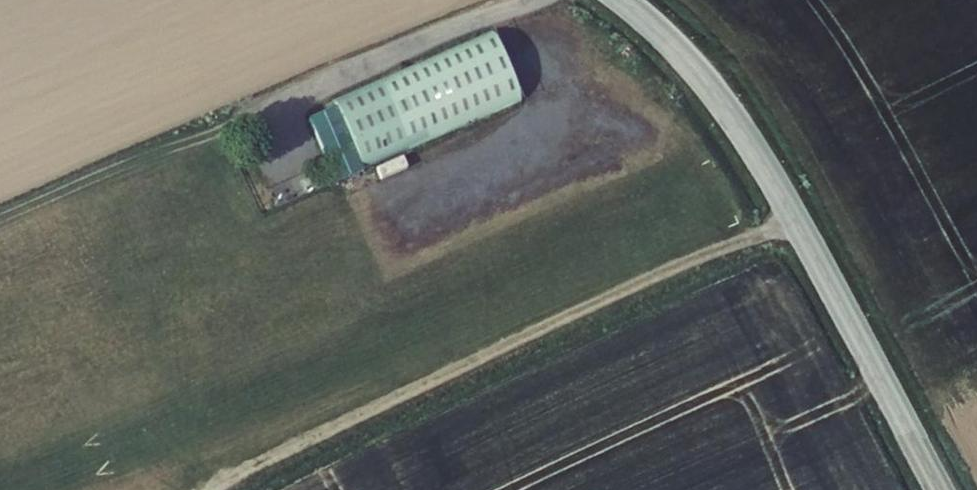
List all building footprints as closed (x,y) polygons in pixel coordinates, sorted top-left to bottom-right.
[(521,102),(491,32),(333,100),(364,171),(521,102)] [(288,197),(325,180),(319,167),(282,183),(288,197)]
